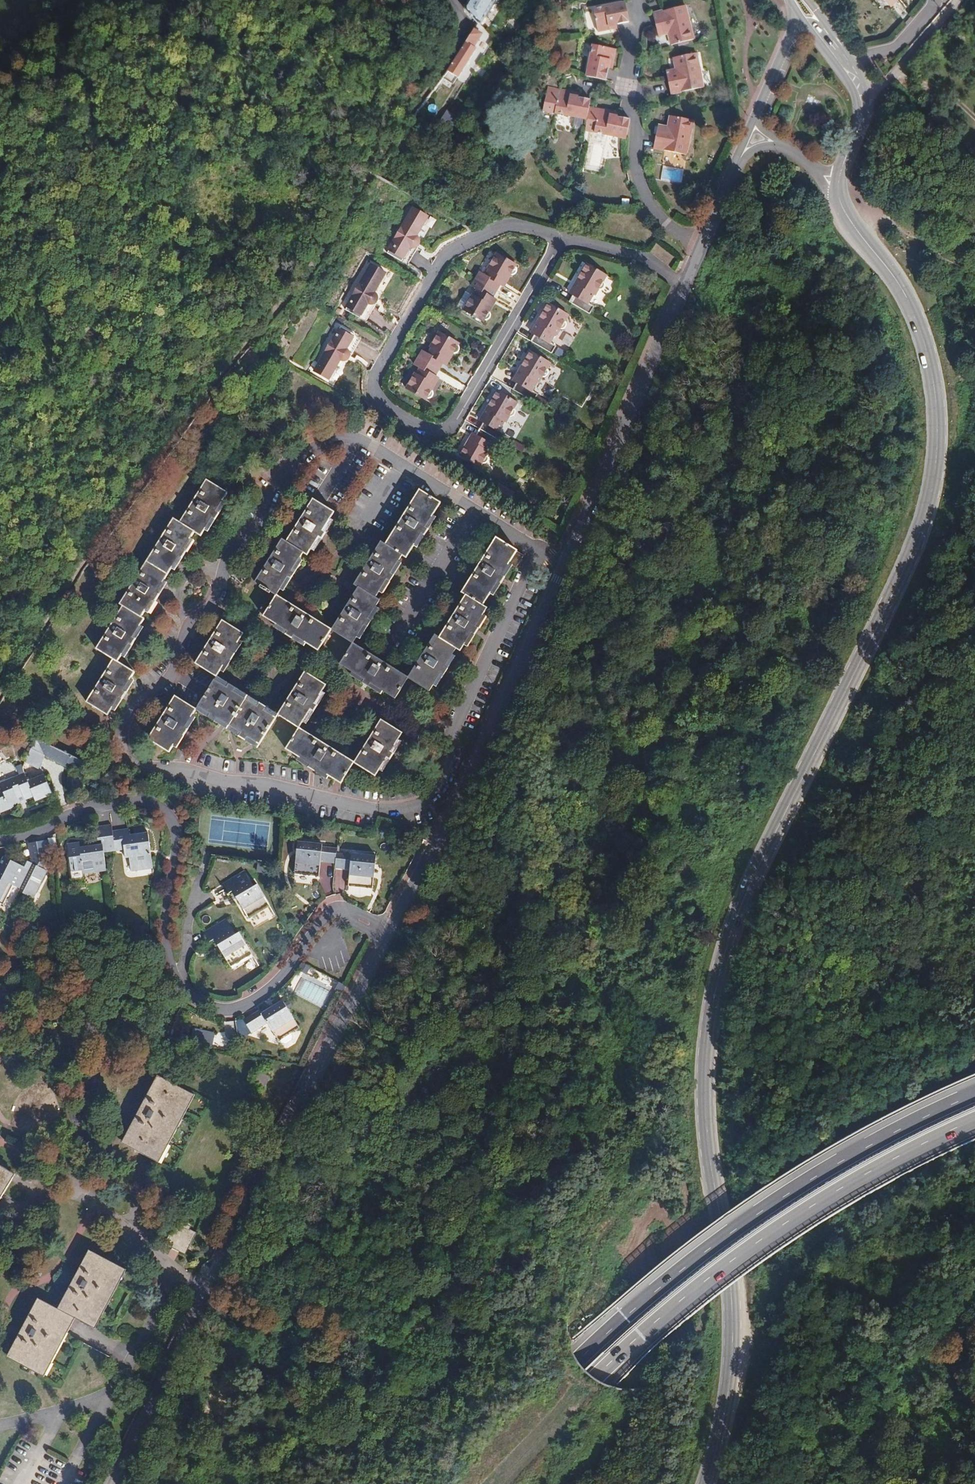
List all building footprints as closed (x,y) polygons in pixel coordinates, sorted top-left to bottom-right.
[(478,24),(481,26),(497,0),(470,0),(465,8),(465,12),(478,24)] [(890,10),(898,0),(883,0),(890,10)] [(608,30),(615,28),(629,25),(623,6),(593,14),(599,36),(609,33),(608,30)] [(666,32),(667,38),(670,48),(692,42),(684,8),(652,16),(657,34),(666,32)] [(864,24),(872,20),(868,13),(861,17),(864,24)] [(479,51),(473,46),(479,35),(473,31),(448,73),(461,80),(479,51)] [(658,40),(667,38),(666,32),(657,34),(658,40)] [(608,63),(612,64),(614,52),(592,47),(592,48),(585,78),(604,82),(607,70),(608,63)] [(665,76),(669,95),(702,88),(695,54),(672,58),(674,69),(675,74),(665,76)] [(577,99),(570,97),(571,94),(559,92),(553,115),(585,121),(588,109),(590,102),(577,99)] [(629,121),(618,119),(609,117),(609,114),(588,109),(585,121),(584,127),(594,129),(593,135),(624,142),(629,121)] [(446,113),(437,128),(438,128),(442,131),(444,131),(446,132),(448,132),(451,131),(452,130),(453,128),(454,125),(455,123),(455,121),(454,118),(452,116),(446,113)] [(668,128),(666,134),(657,132),(652,151),(684,158),(692,124),(673,120),(670,119),(668,128)] [(411,210),(398,232),(397,231),(394,237),(394,238),(384,255),(399,263),(407,249),(410,250),(412,249),(414,249),(416,247),(417,244),(417,242),(416,240),(414,238),(426,218),(411,210)] [(474,280),(494,292),(498,284),(504,274),(508,276),(509,274),(510,274),(512,274),(513,273),(513,272),(514,270),(513,268),(512,267),(514,265),(494,254),(485,268),(487,270),(483,276),(478,273),(474,280)] [(586,264),(575,282),(579,285),(572,296),(568,302),(588,314),(592,306),(587,302),(592,293),(594,294),(597,288),(600,287),(602,285),(603,285),(603,283),(603,281),(602,280),(605,275),(586,264)] [(352,293),(342,310),(357,318),(365,304),(368,305),(370,305),(372,304),(373,302),(374,300),(374,298),(373,295),(372,294),(383,274),(369,265),(356,287),(355,287),(352,293)] [(508,276),(504,274),(498,284),(502,286),(508,276)] [(494,292),(474,280),(470,286),(475,289),(471,296),(470,295),(461,310),(481,321),(483,319),(484,319),(486,319),(487,318),(488,316),(488,315),(488,313),(487,312),(483,310),(491,297),(494,292)] [(572,296),(579,285),(575,282),(568,294),(572,296)] [(491,297),(483,310),(487,312),(494,300),(491,297)] [(536,323),(540,325),(534,335),(530,342),(550,354),(554,347),(548,344),(554,334),(555,334),(559,329),(559,328),(560,328),(561,328),(563,327),(564,326),(565,325),(565,324),(564,322),(563,321),(566,316),(547,305),(536,323)] [(530,333),(534,335),(540,325),(536,323),(530,333)] [(325,350),(312,371),(327,380),(338,360),(340,361),(343,361),(345,360),(347,358),(348,356),(348,354),(347,351),(345,350),(353,335),(339,327),(329,343),(328,343),(325,349),(325,350)] [(417,359),(437,370),(442,362),(447,352),(451,354),(452,352),(453,352),(454,352),(456,350),(456,349),(456,347),(456,346),(457,343),(437,331),(428,347),(430,348),(427,354),(422,351),(417,359)] [(555,354),(563,357),(566,349),(558,347),(555,354)] [(529,351),(518,370),(522,373),(516,383),(512,389),(532,401),(536,394),(530,390),(535,382),(537,382),(540,377),(543,377),(545,375),(546,373),(547,372),(546,370),(545,368),(549,363),(529,351)] [(445,364),(451,354),(447,352),(442,362),(445,364)] [(434,376),(437,370),(417,359),(413,365),(418,368),(415,374),(413,373),(404,388),(424,400),(426,397),(428,397),(429,396),(430,395),(431,394),(430,392),(430,390),(427,388),(434,376)] [(516,383),(522,373),(518,370),(512,380),(516,383)] [(434,376),(427,388),(430,390),(437,377),(434,376)] [(483,423),(479,430),(500,442),(504,435),(501,433),(498,431),(501,427),(502,428),(506,422),(508,422),(509,422),(511,421),(512,419),(512,417),(511,416),(511,414),(512,411),(493,399),(486,410),(490,413),(483,423)] [(483,423),(490,413),(486,410),(480,421),(483,423)] [(476,435),(470,445),(466,443),(459,455),(479,467),(481,463),(483,463),(484,463),(486,462),(486,460),(487,459),(486,457),(486,456),(490,450),(488,449),(491,445),(493,447),(496,448),(500,442),(479,430),(476,435)] [(466,443),(470,445),(476,435),(472,434),(466,443)] [(517,440),(513,445),(523,453),(527,448),(517,440)] [(206,483),(182,524),(195,532),(202,536),(205,531),(209,533),(228,501),(225,499),(227,494),(206,483)] [(386,543),(403,553),(406,555),(413,542),(417,544),(435,515),(431,513),(439,500),(419,488),(386,543)] [(285,543),(304,554),(307,556),(310,551),(314,553),(334,520),(329,518),(333,513),(311,500),(285,543)] [(192,538),(195,532),(182,524),(173,519),(147,563),(169,575),(172,570),(175,572),(195,540),(192,538)] [(513,562),(522,549),(497,533),(462,589),(467,592),(485,603),(492,590),(495,591),(512,561),(513,562)] [(381,540),(377,547),(399,560),(403,553),(386,543),(381,540)] [(257,583),(279,596),(283,590),(285,592),(303,562),(300,560),(304,554),(285,543),(282,542),(257,583)] [(383,593),(402,562),(399,560),(377,547),(355,584),(360,587),(359,589),(376,598),(380,591),(383,593)] [(526,551),(522,549),(513,562),(518,565),(526,551)] [(166,580),(169,575),(147,563),(122,603),(126,606),(126,607),(144,618),(148,611),(151,613),(169,582),(166,580)] [(359,589),(355,595),(375,607),(379,600),(376,598),(359,589)] [(485,611),(489,605),(485,603),(467,592),(463,598),(485,611)] [(378,609),(375,607),(355,595),(334,629),(355,641),(358,636),(361,638),(378,609)] [(308,645),(310,642),(322,622),(279,596),(267,616),(280,624),(278,627),(308,645)] [(469,644),(489,613),(485,611),(463,598),(441,636),(458,646),(463,649),(466,642),(469,644)] [(147,620),(144,618),(126,607),(100,650),(110,656),(121,663),(125,657),(128,659),(147,627),(144,625),(147,620)] [(197,664),(218,677),(223,670),(226,673),(245,642),(241,639),(244,635),(223,622),(197,664)] [(334,629),(322,622),(310,642),(322,649),(334,629)] [(436,634),(432,640),(454,653),(458,646),(441,636),(436,634)] [(456,654),(454,653),(432,640),(411,675),(433,688),(436,683),(438,684),(456,654)] [(385,687),(392,691),(404,671),(355,641),(343,661),(356,669),(353,673),(383,690),(385,687)] [(132,669),(121,663),(110,656),(83,700),(105,714),(109,707),(111,709),(131,677),(128,675),(132,669)] [(411,675),(404,671),(392,691),(398,695),(411,675)] [(284,716),(304,728),(308,722),(310,723),(329,692),(327,691),(330,686),(309,674),(284,716)] [(198,710),(231,730),(251,697),(218,677),(198,710)] [(284,716),(251,697),(231,730),(264,749),(284,716)] [(194,718),(198,710),(177,698),(151,742),(172,754),(176,748),(179,750),(197,720),(194,718)] [(406,732),(384,719),(359,761),(380,774),(384,768),(387,770),(405,739),(403,738),(406,732)] [(333,774),(340,778),(352,758),(304,728),(291,749),(307,758),(304,762),(331,778),(333,774)] [(65,767),(67,764),(72,756),(38,738),(25,762),(38,770),(45,757),(65,767)] [(72,756),(67,764),(78,770),(82,762),(72,756)] [(359,761),(352,758),(340,778),(346,782),(359,761)] [(27,774),(1,783),(4,789),(0,791),(0,802),(3,801),(6,812),(22,806),(21,805),(36,799),(37,802),(54,796),(46,776),(30,782),(27,774)] [(80,844),(69,845),(72,872),(83,871),(83,874),(96,873),(96,868),(106,868),(105,853),(117,852),(125,851),(126,859),(131,859),(132,872),(154,870),(150,835),(130,837),(129,831),(114,832),(113,826),(97,828),(98,841),(103,841),(104,845),(81,847),(80,844)] [(32,842),(35,856),(43,855),(43,860),(54,858),(51,840),(32,842)] [(321,843),(295,841),(292,873),(317,876),(319,860),(334,862),(333,867),(348,868),(346,885),(371,887),(375,855),(350,852),(350,854),(335,852),(336,847),(320,845),(321,843)] [(43,855),(35,856),(31,863),(47,872),(54,858),(43,860),(43,855)] [(25,860),(21,866),(6,858),(0,869),(0,904),(5,907),(16,887),(37,899),(50,874),(47,872),(31,863),(25,860)] [(225,893),(230,890),(246,918),(268,905),(255,883),(251,885),(242,870),(219,883),(225,893)] [(233,933),(224,918),(202,931),(208,941),(212,938),(228,965),(250,953),(237,931),(233,933)] [(300,978),(294,990),(297,992),(303,979),(300,978)] [(276,1039),(297,1026),(281,999),(260,1012),(258,1009),(253,1012),(242,1019),(241,1019),(249,1031),(266,1022),(276,1039)] [(202,1044),(214,1045),(215,1031),(203,1030),(202,1044)] [(196,1096),(160,1076),(123,1144),(160,1164),(196,1096)] [(266,1082),(256,1077),(249,1087),(260,1093),(266,1082)] [(969,1100),(964,1087),(963,1086),(961,1086),(960,1087),(959,1088),(959,1089),(961,1096),(964,1102),(964,1103),(966,1103),(967,1103),(968,1102),(969,1101),(969,1100)] [(888,1139),(882,1127),(881,1126),(879,1126),(878,1127),(877,1128),(877,1129),(877,1130),(879,1135),(881,1142),(882,1142),(883,1143),(885,1143),(886,1142),(887,1141),(888,1139)] [(901,1164),(895,1152),(894,1152),(893,1152),(891,1152),(890,1153),(890,1154),(889,1155),(896,1167),(897,1167),(898,1167),(900,1167),(901,1165),(901,1164)] [(820,1177),(813,1167),(812,1167),(811,1166),(810,1167),(808,1167),(808,1169),(808,1170),(811,1174),(814,1181),(816,1181),(817,1181),(819,1181),(820,1180),(820,1178),(820,1177)] [(14,1178),(0,1170),(0,1202),(14,1178)] [(822,1191),(822,1193),(829,1204),(830,1205),(831,1205),(833,1205),(834,1204),(834,1203),(834,1201),(831,1196),(828,1192),(827,1191),(826,1190),(825,1190),(824,1190),(822,1191)] [(754,1220),(746,1209),(745,1209),(743,1209),(742,1210),(741,1211),(742,1213),(742,1214),(744,1216),(747,1221),(749,1223),(751,1224),(753,1224),(754,1223),(754,1222),(754,1220)] [(757,1234),(757,1235),(765,1248),(767,1248),(768,1248),(769,1247),(770,1246),(770,1244),(762,1232),(761,1232),(759,1232),(758,1233),(757,1234)] [(127,1272),(90,1253),(59,1311),(39,1300),(7,1358),(45,1378),(77,1320),(97,1331),(127,1272)] [(691,1266),(683,1255),(681,1255),(680,1256),(679,1256),(678,1258),(678,1259),(679,1260),(682,1264),(686,1270),(687,1271),(689,1271),(690,1271),(691,1270),(692,1269),(692,1267),(691,1266)] [(710,1289),(700,1277),(699,1277),(698,1277),(697,1277),(696,1279),(695,1280),(704,1292),(705,1293),(706,1293),(708,1293),(709,1292),(710,1290),(710,1289)]
